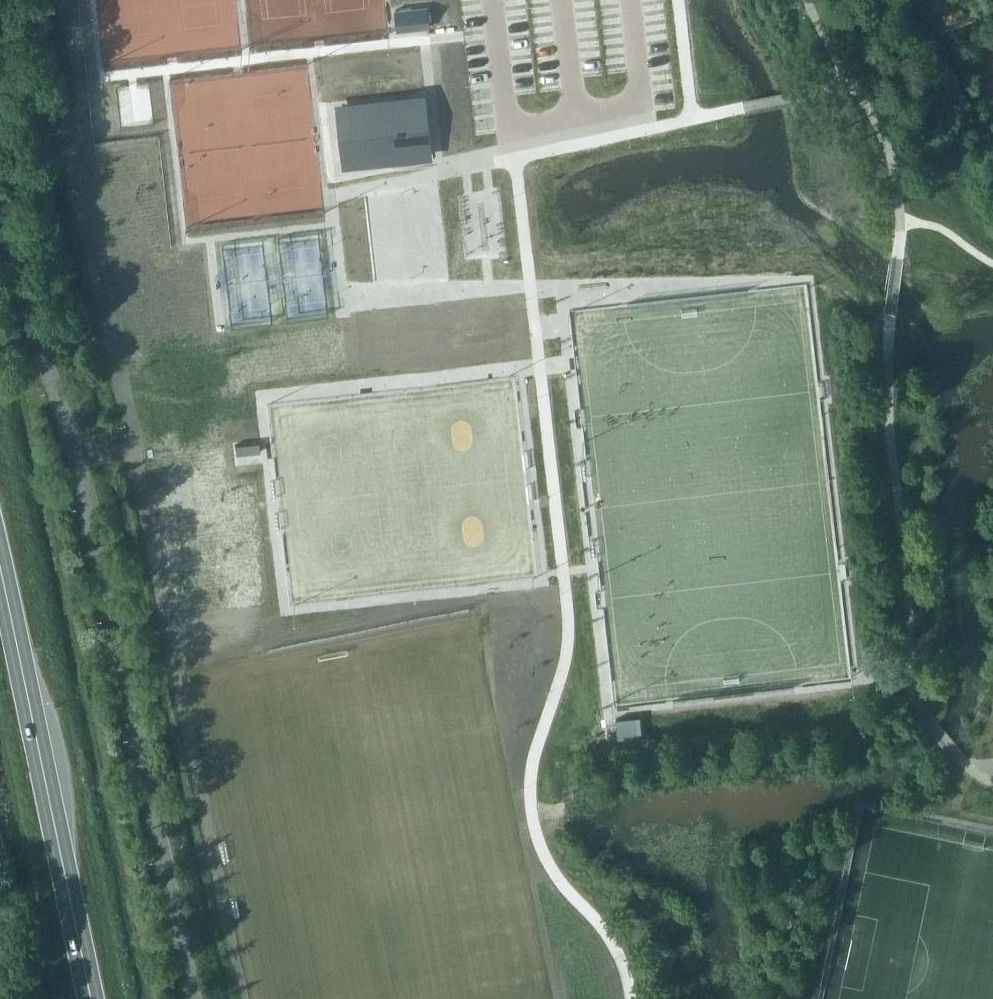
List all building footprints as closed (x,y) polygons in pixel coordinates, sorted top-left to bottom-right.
[(395,9),(397,29),(429,25),(427,6),(395,9)] [(423,154),(416,97),(341,106),(347,163),(423,154)]
